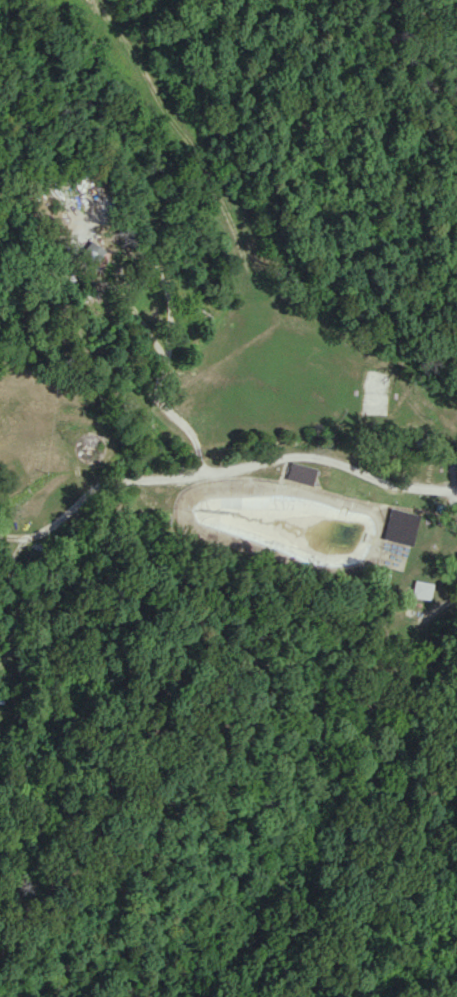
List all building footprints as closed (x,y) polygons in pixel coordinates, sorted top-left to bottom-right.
[(76,257),(90,267),(102,250),(89,240),(76,257)] [(285,479),(311,486),(315,468),(289,461),(285,479)] [(381,538),(410,546),(418,514),(390,507),(381,538)] [(410,595),(429,600),(432,584),(413,580),(410,595)]
